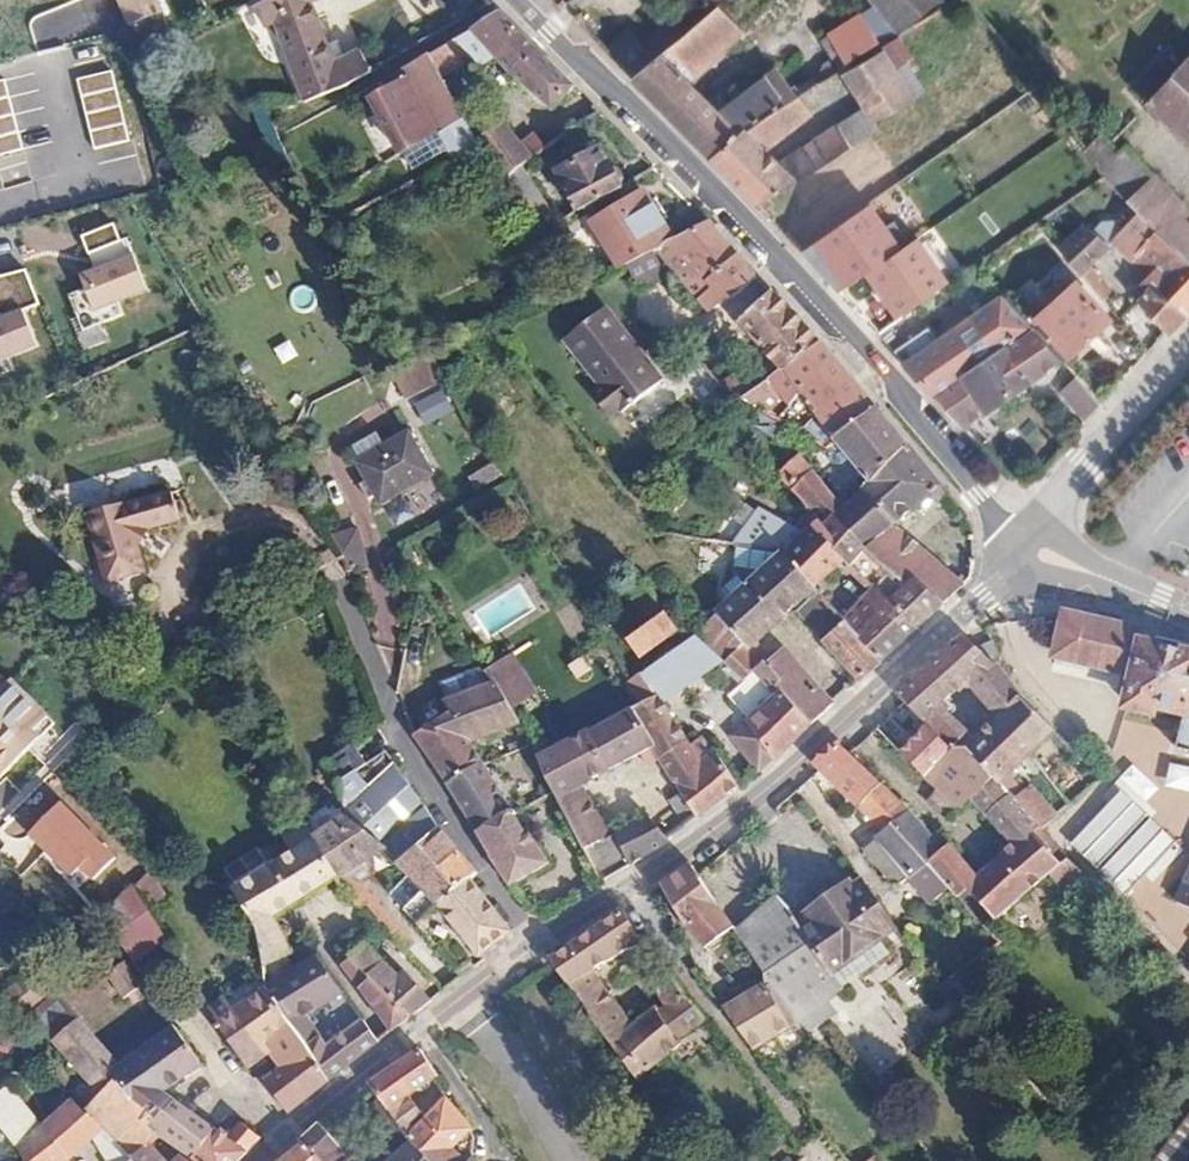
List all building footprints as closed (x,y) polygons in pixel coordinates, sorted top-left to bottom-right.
[(131,32),(163,19),(155,0),(117,0),(131,32)] [(256,12),(269,39),(282,37),(307,110),(317,105),(343,93),(368,79),(339,6),(350,0),(278,0),(256,12)] [(904,41),(957,9),(949,0),(872,0),(904,41)] [(754,131),(795,104),(771,75),(728,113),(697,83),(748,38),(727,9),(669,56),(641,81),(680,118),(717,156),(752,127),(754,131)] [(397,154),(431,140),(449,177),(485,160),(507,186),(522,175),(551,152),(537,135),(514,153),(498,131),(475,146),(445,81),(493,52),(522,79),(547,103),(554,109),(577,88),(520,35),(501,16),(401,76),(406,85),(372,100),(397,154)] [(867,21),(837,46),(856,70),(890,49),(867,21)] [(754,131),(752,127),(717,156),(742,179),(764,202),(890,115),(926,93),(890,49),(856,70),(874,106),(790,164),(771,146),(815,115),(803,99),(795,104),(754,131)] [(1188,120),(1188,67),(1164,93),(1188,120)] [(9,119),(30,113),(20,79),(0,85),(0,87),(9,119)] [(516,85),(541,109),(547,103),(522,79),(516,85)] [(1128,147),(1103,170),(1126,194),(1151,171),(1128,147)] [(604,149),(560,173),(582,214),(627,188),(604,149)] [(925,243),(891,191),(808,245),(841,297),(925,243)] [(641,200),(585,231),(625,270),(649,258),(663,250),(682,240),(641,200)] [(1126,242),(1157,275),(1146,285),(1152,292),(1145,300),(1172,330),(1188,314),(1188,252),(1188,250),(1153,215),(1131,236),(1126,242)] [(714,315),(747,293),(763,274),(716,222),(682,240),(663,250),(714,315)] [(1119,248),(1106,236),(1092,222),(1067,245),(1114,297),(1122,291),(1112,280),(1117,275),(1106,261),(1119,248)] [(89,256),(123,243),(115,224),(82,237),(89,256)] [(1113,230),(1106,236),(1119,248),(1126,242),(1131,236),(1124,229),(1113,230)] [(148,291),(134,256),(81,277),(86,290),(69,296),(84,332),(124,316),(119,303),(148,291)] [(981,279),(978,275),(985,269),(979,263),(953,279),(963,290),(981,279)] [(0,287),(0,326),(2,330),(0,331),(0,381),(12,376),(7,363),(36,352),(23,318),(39,312),(26,277),(0,287)] [(1093,352),(1101,344),(1099,337),(1120,318),(1084,278),(1043,314),(1078,351),(1093,352)] [(744,325),(787,373),(826,345),(777,290),(744,325)] [(1040,323),(1007,290),(908,359),(936,391),(1040,323)] [(920,323),(909,307),(878,327),(892,342),(920,323)] [(565,345),(602,390),(592,398),(610,420),(619,413),(622,417),(664,383),(606,312),(565,345)] [(1070,353),(1040,323),(936,391),(965,423),(998,401),(1070,353)] [(764,390),(757,395),(782,414),(812,391),(818,399),(789,419),(833,452),(846,437),(880,408),(826,345),(787,373),(764,390)] [(449,382),(436,361),(396,380),(409,402),(449,382)] [(749,372),(728,388),(741,406),(757,395),(764,390),(749,372)] [(1077,378),(1060,393),(1084,421),(1102,406),(1077,378)] [(426,427),(454,415),(445,392),(416,404),(426,427)] [(911,445),(880,408),(846,437),(878,481),(911,445)] [(380,502),(433,471),(408,427),(385,441),(360,455),(355,458),(380,502)] [(378,428),(353,441),(360,455),(385,441),(378,428)] [(878,481),(861,500),(893,533),(878,547),(915,578),(946,604),(971,580),(899,521),(939,476),(911,445),(878,481)] [(893,533),(861,500),(847,509),(817,473),(809,480),(802,471),(793,479),(818,511),(829,524),(840,516),(874,544),(878,547),(893,533)] [(165,501),(147,478),(110,507),(107,504),(78,528),(123,585),(152,562),(135,539),(134,524),(165,501)] [(728,546),(762,578),(800,538),(766,506),(728,546)] [(946,604),(915,578),(881,611),(839,565),(851,554),(857,560),(874,544),(840,516),(829,524),(824,529),(819,525),(791,552),(792,553),(821,585),(826,591),(886,659),(946,604)] [(792,553),(723,614),(754,647),(821,585),(792,553)] [(484,636),(536,612),(524,586),(472,610),(484,636)] [(886,659),(826,591),(806,610),(864,678),(886,659)] [(1138,638),(1142,629),(1126,624),(1065,601),(1052,638),(1119,665),(1113,680),(1121,684),(1115,698),(1140,708),(1143,701),(1173,713),(1163,743),(1188,750),(1188,658),(1138,638)] [(644,663),(684,636),(671,616),(630,643),(644,663)] [(732,657),(707,628),(653,671),(667,693),(674,703),(732,657)] [(961,750),(959,748),(931,777),(958,800),(961,803),(992,771),(1042,827),(1059,812),(1032,783),(1026,789),(1008,770),(1054,727),(1025,702),(1010,681),(993,661),(976,641),(970,636),(957,646),(902,689),(912,700),(950,739),(964,724),(945,702),(971,681),(1001,712),(961,750)] [(785,648),(769,661),(788,682),(783,686),(816,723),(834,706),(785,648)] [(745,650),(734,659),(772,704),(754,719),(780,757),(798,740),(816,723),(783,686),(788,682),(769,661),(761,668),(745,650)] [(542,695),(518,654),(494,667),(505,680),(520,707),(542,695)] [(641,706),(667,693),(653,671),(640,681),(631,688),(641,706)] [(56,724),(12,680),(8,684),(0,676),(0,776),(56,724)] [(520,707),(505,680),(453,702),(449,698),(426,711),(433,724),(420,732),(472,810),(510,875),(547,854),(521,808),(516,811),(471,732),(521,709),(520,707)] [(697,716),(686,722),(674,703),(667,693),(641,706),(663,743),(669,754),(708,734),(697,716)] [(616,835),(589,783),(650,750),(663,743),(641,706),(548,756),(592,846),(616,835)] [(711,732),(708,734),(669,754),(670,756),(693,795),(707,820),(746,790),(749,785),(711,732)] [(669,754),(663,743),(650,750),(658,763),(670,756),(669,754)] [(889,889),(930,860),(947,848),(922,819),(895,791),(868,764),(855,753),(845,743),(823,764),(826,768),(887,831),(867,846),(890,876),(883,881),(889,889)] [(334,786),(359,771),(346,749),(317,766),(334,786)] [(359,771),(334,786),(350,815),(386,847),(402,863),(443,827),(424,797),(392,751),(359,771)] [(1090,875),(1069,856),(1063,861),(1038,830),(1042,827),(992,771),(961,803),(982,823),(991,815),(1019,843),(981,875),(952,844),(947,848),(930,860),(960,894),(968,887),(995,917),(1051,872),(1070,893),(1090,875)] [(958,800),(931,777),(922,786),(947,810),(958,800)] [(707,820),(693,795),(681,801),(695,827),(707,820)] [(1125,893),(1160,861),(1104,799),(1069,830),(1125,893)] [(658,809),(619,831),(635,860),(676,838),(658,809)] [(307,811),(262,842),(274,855),(262,862),(267,869),(234,891),(260,933),(263,966),(284,954),(271,923),(301,903),(304,907),(339,881),(342,880),(319,835),(307,811)] [(386,847),(350,815),(319,835),(342,880),(339,881),(386,928),(402,944),(410,937),(367,884),(378,875),(368,863),(386,847)] [(51,825),(22,853),(58,889),(87,861),(51,825)] [(471,854),(443,827),(402,863),(431,892),(443,903),(475,876),(484,868),(471,854)] [(699,873),(693,864),(666,882),(708,943),(735,925),(699,873)] [(475,876),(443,903),(485,950),(516,927),(475,876)] [(811,913),(815,919),(805,926),(845,982),(894,950),(888,940),(903,929),(867,879),(854,891),(849,885),(811,913)] [(106,914),(135,955),(166,933),(136,884),(102,908),(106,914)] [(781,893),(735,925),(772,979),(798,1015),(809,1031),(820,1023),(809,1008),(845,982),(805,926),(781,893)] [(412,908),(422,920),(438,907),(428,895),(412,908)] [(432,932),(448,918),(438,907),(422,920),(432,932)] [(621,1001),(597,971),(648,940),(629,907),(548,953),(603,1018),(614,1011),(653,1061),(655,1061),(677,1045),(683,1041),(678,1035),(708,1012),(671,963),(621,1001)] [(459,938),(446,949),(467,976),(480,966),(459,938)] [(351,956),(358,965),(407,1021),(435,1000),(409,975),(406,978),(372,940),(351,956)] [(153,1132),(175,1106),(160,1094),(179,1080),(196,1067),(167,1022),(116,1070),(53,998),(66,987),(60,979),(66,973),(56,959),(54,956),(3,995),(99,1107),(93,1112),(127,1149),(136,1160),(154,1147),(150,1142),(153,1132)] [(287,1020),(297,1032),(345,997),(316,958),(266,992),(287,1020)] [(407,1021),(358,965),(342,978),(388,1036),(407,1021)] [(121,990),(136,1016),(156,1004),(140,979),(121,990)] [(798,1015),(772,979),(730,1008),(758,1043),(798,1015)] [(211,1018),(240,1067),(262,1052),(255,1042),(287,1020),(266,992),(235,1012),(223,993),(208,1002),(214,1013),(211,1018)] [(311,1094),(333,1078),(317,1057),(297,1032),(287,1020),(255,1042),(262,1052),(267,1058),(275,1069),(279,1073),(288,1065),(311,1094)] [(365,1023),(317,1057),(333,1078),(380,1042),(365,1023)] [(471,1157),(457,1141),(471,1129),(470,1126),(447,1099),(433,1109),(418,1089),(430,1080),(436,1075),(418,1048),(384,1072),(370,1081),(374,1087),(412,1142),(429,1160),(467,1160),(471,1157)] [(279,1073),(267,1083),(291,1108),(311,1094),(288,1065),(279,1073)] [(93,1144),(106,1160),(112,1160),(127,1149),(93,1112),(91,1114),(79,1100),(36,1129),(6,1089),(0,1093),(0,1128),(24,1160),(69,1160),(93,1144)] [(175,1106),(153,1132),(202,1160),(203,1160),(220,1141),(206,1131),(175,1106)] [(244,1114),(220,1141),(203,1160),(238,1160),(264,1131),(244,1114)] [(300,1141),(319,1160),(346,1160),(329,1143),(333,1140),(317,1122),(298,1138),(300,1141)] [(300,1141),(278,1160),(319,1160),(300,1141)] [(412,1142),(389,1160),(429,1160),(412,1142)] [(154,1147),(136,1160),(137,1160),(167,1160),(154,1147)]
